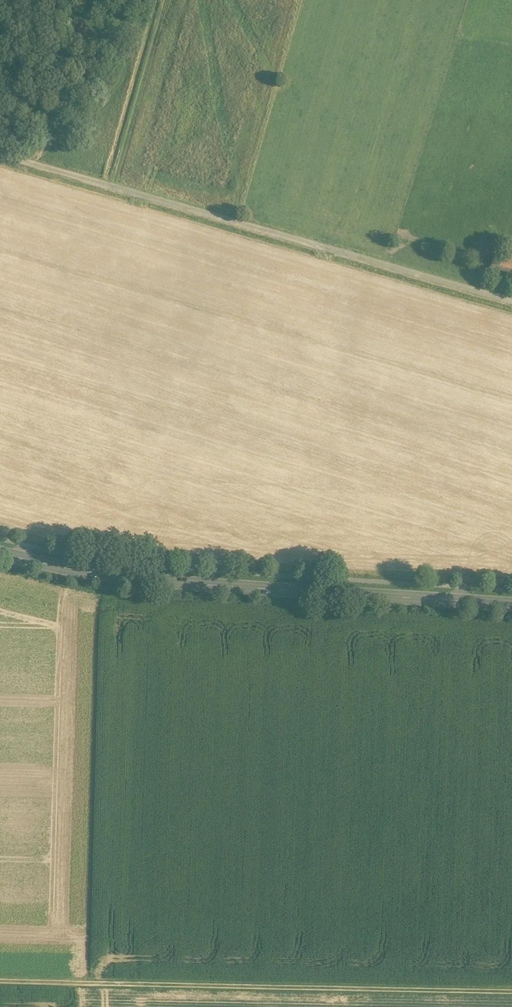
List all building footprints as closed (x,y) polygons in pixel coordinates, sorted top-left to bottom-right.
[(493,264),(511,270),(511,258),(496,253),(493,264)]
